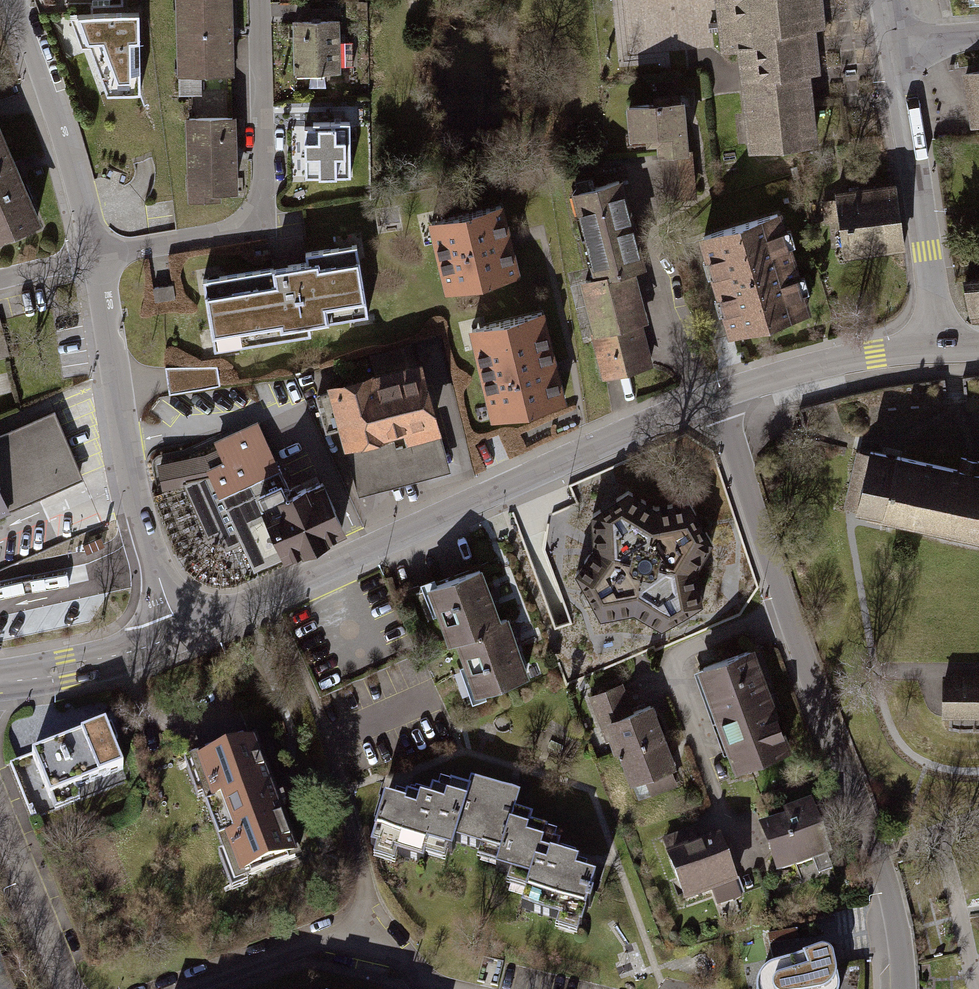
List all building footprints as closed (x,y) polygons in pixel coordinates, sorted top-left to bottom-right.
[(181,85),(235,84),(233,0),(179,0),(181,85)] [(729,54),(743,53),(746,84),(752,148),(813,142),(806,77),(806,71),(815,70),(811,32),(821,31),(818,5),(818,0),(723,0),(729,54)] [(135,12),(75,13),(103,92),(136,91),(135,12)] [(342,28),(294,28),(294,87),(342,87),(342,28)] [(965,74),(974,126),(978,125),(978,72),(965,74)] [(686,104),(626,109),(629,145),(647,143),(647,149),(658,148),(659,160),(662,160),(665,202),(698,199),(694,151),(690,151),(686,104)] [(230,124),(186,125),(187,196),(231,196),(230,124)] [(349,129),(311,129),(312,182),(350,182),(349,129)] [(40,227),(0,133),(0,244),(40,227)] [(624,183),(571,197),(594,280),(581,283),(607,381),(620,378),(654,369),(643,328),(650,326),(636,276),(648,273),(624,183)] [(896,186),(836,194),(837,199),(823,201),(826,221),(839,219),(844,254),(904,246),(896,186)] [(518,281),(501,206),(429,222),(447,298),(518,281)] [(777,214),(704,236),(733,334),(806,312),(777,214)] [(369,320),(357,248),(303,257),(305,267),(281,271),(201,284),(213,353),(309,338),(307,330),(369,320)] [(965,280),(970,323),(978,322),(978,279),(965,280)] [(538,310),(470,327),(494,422),(562,404),(538,310)] [(0,318),(0,386),(11,384),(2,318),(0,318)] [(422,365),(327,390),(328,394),(316,397),(326,435),(338,432),(344,454),(347,454),(358,497),(451,473),(422,365)] [(218,367),(165,368),(166,382),(168,396),(221,388),(218,367)] [(82,483),(53,416),(0,439),(0,518),(82,483)] [(254,573),(344,533),(323,482),(291,495),(277,466),(258,422),(214,443),(217,451),(205,456),(157,466),(163,492),(185,488),(208,540),(218,536),(220,541),(225,553),(242,546),(254,573)] [(872,450),(858,514),(978,540),(978,461),(972,459),(961,457),(958,469),(886,454),(872,450)] [(628,481),(586,508),(588,542),(568,569),(598,618),(631,611),(660,628),(707,602),(700,566),(717,538),(691,491),(655,498),(628,481)] [(454,572),(425,582),(446,641),(454,638),(473,691),(528,672),(508,614),(500,617),(480,562),(454,572)] [(755,643),(694,664),(735,769),(793,746),(755,643)] [(943,680),(943,717),(952,717),(952,711),(978,711),(978,679),(970,679),(943,680)] [(622,681),(588,694),(605,741),(609,739),(614,753),(619,751),(630,782),(632,781),(639,798),(677,783),(670,766),(676,764),(652,701),(633,708),(622,681)] [(106,722),(9,762),(32,819),(129,780),(106,722)] [(259,735),(192,759),(238,883),(305,858),(282,796),(259,735)] [(591,885),(594,877),(538,858),(542,848),(548,830),(512,818),(518,800),(508,797),(471,784),(467,795),(432,784),(423,811),(398,802),(384,797),(370,837),(447,863),(455,841),(499,856),(494,870),(528,882),(519,908),(577,928),(591,885)] [(785,815),(758,824),(776,874),(832,854),(812,798),(782,809),(785,815)] [(719,832),(664,852),(683,904),(738,883),(719,832)] [(759,980),(757,988),(838,988),(839,985),(833,957),(829,952),(820,950),(791,961),(774,966),(765,972),(759,980)]
